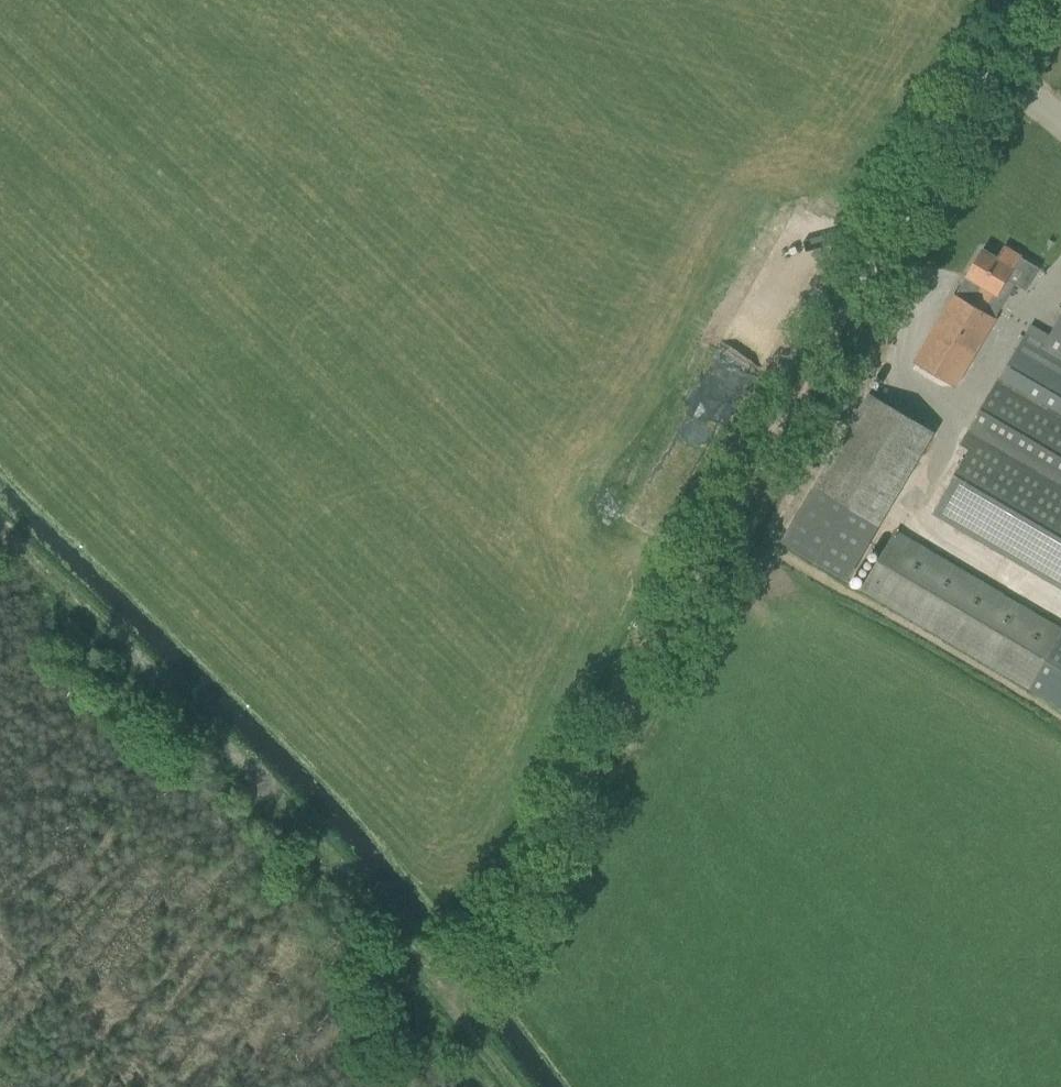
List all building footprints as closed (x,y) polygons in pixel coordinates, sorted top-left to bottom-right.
[(1009,279),(1022,257),(1006,248),(999,259),(983,250),(916,362),(956,386),(1017,283),(1009,279)] [(977,419),(1060,468),(1060,316),(1050,335),(1032,324),(977,419)] [(935,431),(871,393),(783,541),(847,579),(935,431)] [(935,512),(1060,586),(1060,468),(977,419),(963,443),(972,448),(935,512)] [(862,588),(1031,688),(1060,637),(1060,629),(1048,621),(1059,604),(928,525),(917,544),(896,531),(862,588)] [(1031,688),(1060,705),(1060,637),(1031,688)]
